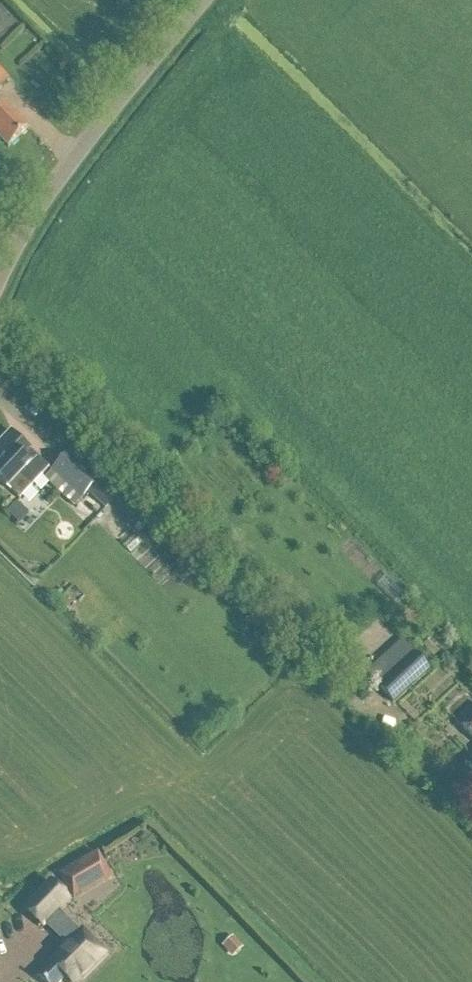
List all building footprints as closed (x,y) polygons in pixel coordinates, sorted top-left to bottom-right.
[(1,41),(23,16),(5,0),(0,0),(0,40),(1,41)] [(9,82),(0,74),(0,91),(9,82)] [(8,149),(28,129),(5,106),(0,111),(0,110),(0,141),(8,149)] [(29,453),(20,445),(22,444),(10,433),(0,444),(0,455),(5,459),(0,465),(0,483),(19,501),(48,470),(30,453),(29,453)] [(116,499),(70,453),(44,480),(73,510),(90,493),(106,509),(116,499)] [(386,575),(377,586),(397,603),(406,593),(386,575)] [(395,703),(429,670),(414,654),(379,688),(395,703)] [(456,722),(471,739),(471,707),(456,722)] [(74,903),(114,880),(98,853),(59,876),(74,903)] [(42,928),(67,902),(50,886),(25,911),(42,928)] [(104,956),(81,934),(37,979),(40,981),(62,981),(65,979),(68,981),(78,981),(104,956)]
